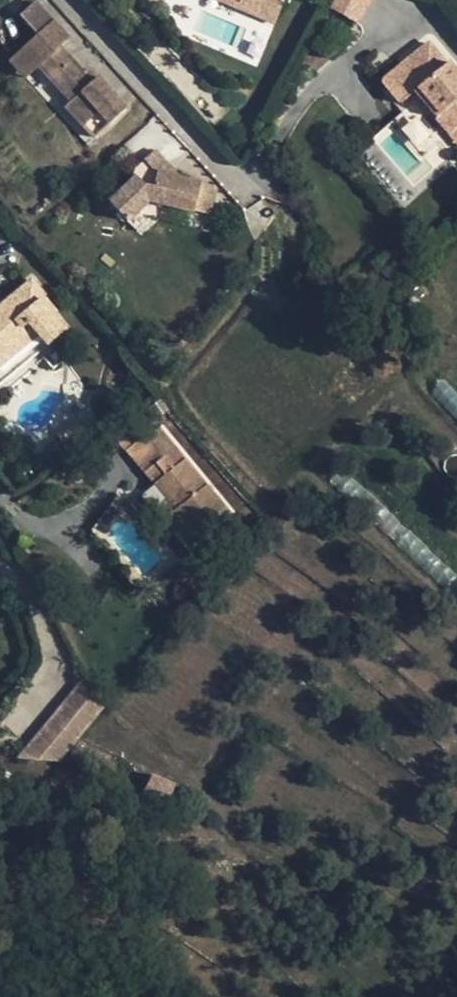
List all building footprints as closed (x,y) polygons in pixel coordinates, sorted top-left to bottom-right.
[(15,9),(32,28),(19,40),(34,57),(66,93),(60,99),(88,130),(120,102),(92,71),(87,74),(80,67),(58,42),(67,34),(35,0),(25,0),(15,9)] [(282,0),(239,0),(226,0),(273,19),(282,0)] [(329,12),(359,24),(369,0),(334,0),(329,12)] [(19,40),(6,52),(21,69),(34,57),(19,40)] [(381,79),(401,102),(414,90),(450,132),(456,126),(456,71),(429,40),(381,79)] [(84,63),(80,67),(87,74),(92,71),(84,63)] [(134,167),(153,186),(158,170),(167,160),(154,148),(134,167)] [(182,176),(167,160),(158,170),(153,186),(134,167),(133,173),(136,176),(110,203),(127,220),(150,198),(171,203),(209,211),(216,184),(182,176)] [(150,198),(127,220),(137,230),(153,215),(167,219),(171,203),(150,198)] [(10,375),(66,330),(42,300),(47,296),(33,278),(0,304),(0,364),(10,375)] [(10,375),(0,364),(0,383),(10,375)] [(94,408),(86,414),(97,426),(104,420),(94,408)] [(86,414),(61,431),(71,444),(97,426),(86,414)] [(231,511),(157,421),(146,429),(166,455),(147,471),(156,483),(162,478),(182,502),(176,508),(169,514),(193,542),(231,511)] [(166,455),(146,429),(125,444),(147,471),(166,455)] [(162,478),(156,483),(176,508),(182,502),(162,478)] [(87,672),(21,755),(63,759),(106,708),(87,672)] [(176,786),(151,774),(140,796),(165,809),(176,786)]
